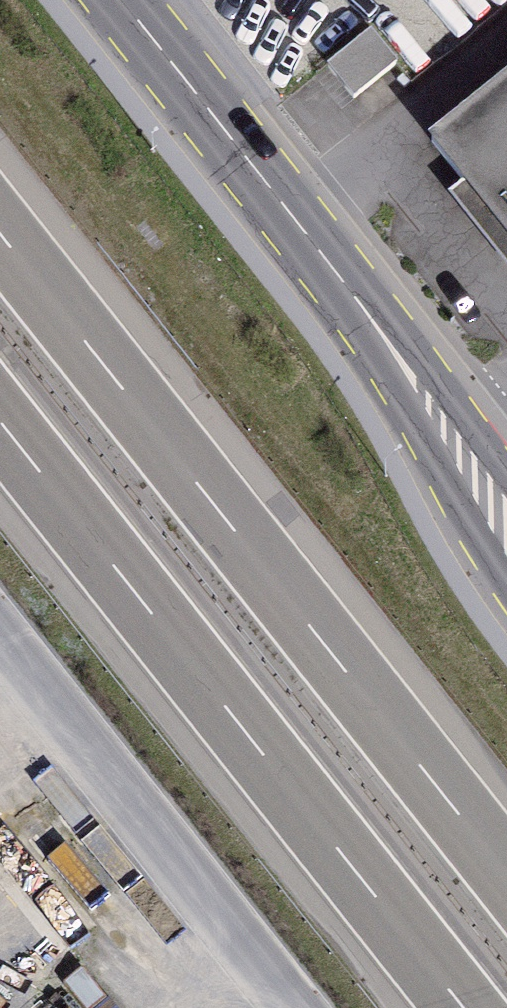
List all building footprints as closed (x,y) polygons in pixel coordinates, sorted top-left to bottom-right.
[(327,63),(354,94),(398,57),(371,25),(327,63)] [(432,132),(506,227),(506,74),(432,132)]
